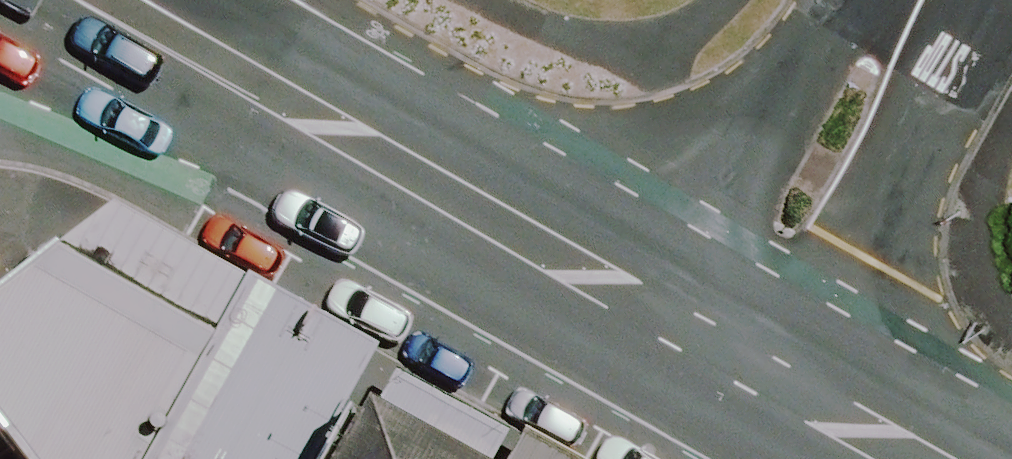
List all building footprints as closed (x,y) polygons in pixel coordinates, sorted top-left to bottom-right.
[(279,413),(11,242),(0,250),(0,458),(253,458),(279,413)] [(305,432),(290,458),(355,458),(305,432)]
